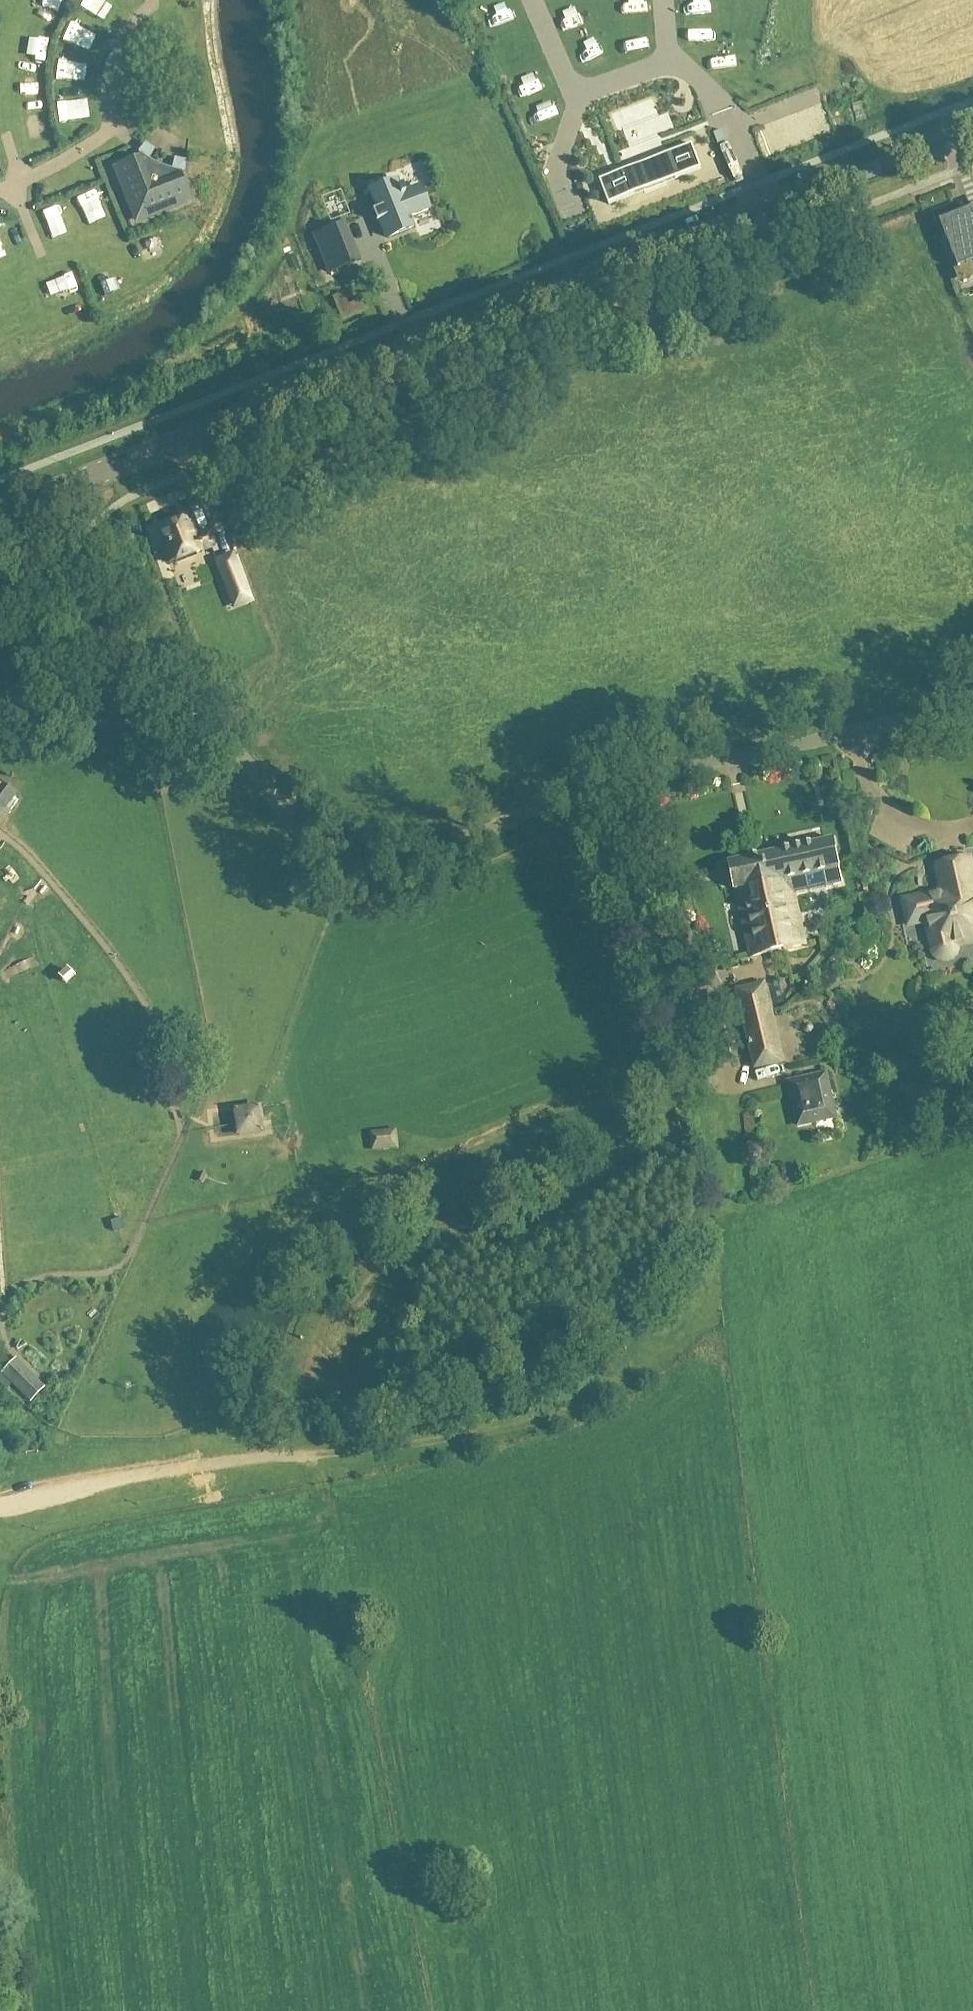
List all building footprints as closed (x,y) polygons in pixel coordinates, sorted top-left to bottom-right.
[(447,4),(445,0),(432,0),(435,8),(447,4)] [(97,20),(112,23),(116,4),(101,1),(97,20)] [(91,34),(78,30),(71,50),(100,60),(108,38),(92,32),(91,34)] [(38,120),(36,139),(56,142),(59,123),(38,120)] [(70,124),(71,141),(89,139),(88,123),(70,124)] [(609,204),(702,168),(692,143),(647,161),(600,179),(609,204)] [(140,153),(138,156),(138,157),(115,166),(137,219),(190,198),(181,175),(182,175),(182,172),(184,172),(184,171),(179,170),(175,169),(170,168),(165,166),(160,164),(156,162),(151,160),(147,157),(143,154),(139,151),(138,152),(140,153)] [(397,181),(369,192),(376,209),(372,210),(376,221),(380,220),(387,237),(414,226),(410,216),(428,209),(419,186),(405,192),(402,186),(399,187),(397,181)] [(86,202),(91,232),(108,229),(104,199),(86,202)] [(972,209),(971,208),(939,221),(958,268),(972,263),(972,209)] [(360,260),(352,242),(344,222),(314,234),(314,235),(317,234),(325,252),(322,253),(329,272),(340,268),(360,260)] [(0,236),(0,264),(13,262),(10,235),(0,236)] [(54,288),(62,310),(91,299),(82,277),(54,288)] [(12,352),(6,334),(0,335),(0,356),(12,352)] [(172,563),(215,545),(210,531),(197,536),(189,517),(163,527),(171,546),(166,548),(172,563)] [(229,594),(246,587),(233,553),(216,560),(229,594)] [(833,839),(729,863),(750,957),(807,945),(795,891),(828,884),(828,886),(842,883),(838,867),(839,867),(833,839)] [(908,927),(925,923),(932,953),(933,955),(934,956),(935,958),(936,959),(937,960),(939,961),(941,961),(942,961),(944,961),(946,961),(947,961),(949,960),(950,959),(951,958),(953,956),(953,955),(954,953),(954,952),(954,950),(954,948),(972,944),(972,889),(967,861),(931,870),(937,896),(903,904),(908,927)] [(68,965),(59,974),(68,984),(78,975),(68,965)] [(743,1017),(772,1011),(765,983),(737,990),(743,1017)] [(772,1011),(743,1017),(755,1069),(784,1062),(772,1011)] [(789,1082),(798,1126),(835,1118),(826,1074),(789,1082)] [(234,1124),(235,1132),(263,1129),(261,1108),(260,1105),(260,1101),(232,1105),(234,1124)] [(396,1130),(370,1133),(371,1151),(398,1148),(396,1130)] [(0,1372),(0,1373),(29,1402),(44,1386),(15,1357),(0,1372)]
